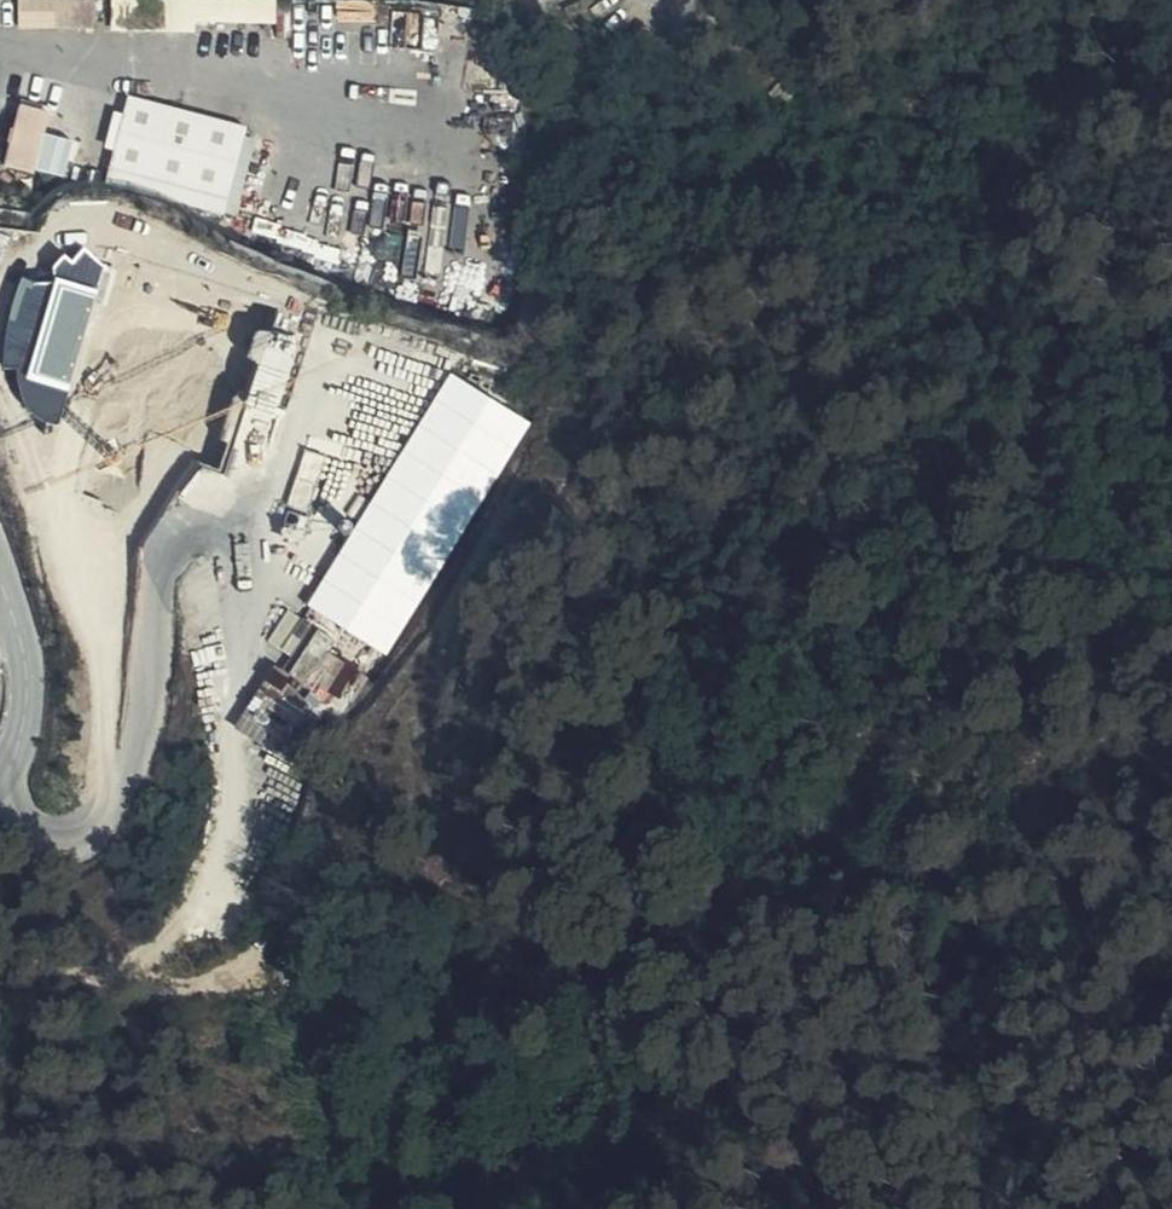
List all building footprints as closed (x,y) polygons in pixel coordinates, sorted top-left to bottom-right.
[(88,24),(87,0),(21,0),(22,26),(88,24)] [(91,16),(127,17),(128,0),(92,0),(91,16)] [(169,22),(279,20),(279,0),(168,0),(169,22)] [(188,91),(167,184),(297,210),(317,118),(188,91)] [(71,176),(77,136),(52,133),(55,107),(19,102),(9,166),(71,176)] [(70,423),(107,260),(63,250),(55,282),(24,275),(4,363),(30,369),(20,412),(70,423)] [(393,653),(532,418),(451,370),(312,605),(393,653)] [(250,714),(301,737),(325,686),(273,663),(250,714)]
